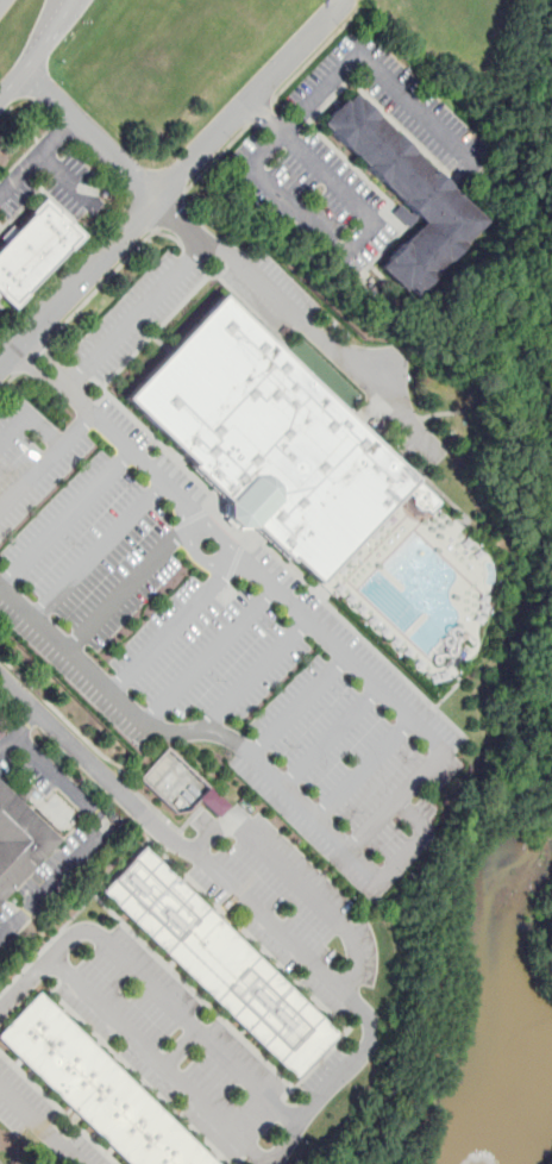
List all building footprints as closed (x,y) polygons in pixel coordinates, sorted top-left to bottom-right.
[(320,123),(401,201),(391,211),(410,230),(376,265),(409,298),(483,220),(351,92),(320,123)] [(10,308),(83,236),(44,196),(0,240),(0,299),(10,308)] [(123,396),(222,295),(416,481),(325,581),(319,587),(255,528),(236,530),(224,515),(224,499),(123,396)] [(179,817),(197,798),(218,817),(230,805),(167,748),(138,779),(179,817)] [(0,782),(0,898),(58,838),(0,782)] [(144,846),(337,1032),(294,1077),(100,891),(144,846)] [(37,993),(217,1163),(128,1163),(0,1041),(0,1032),(37,993)]
